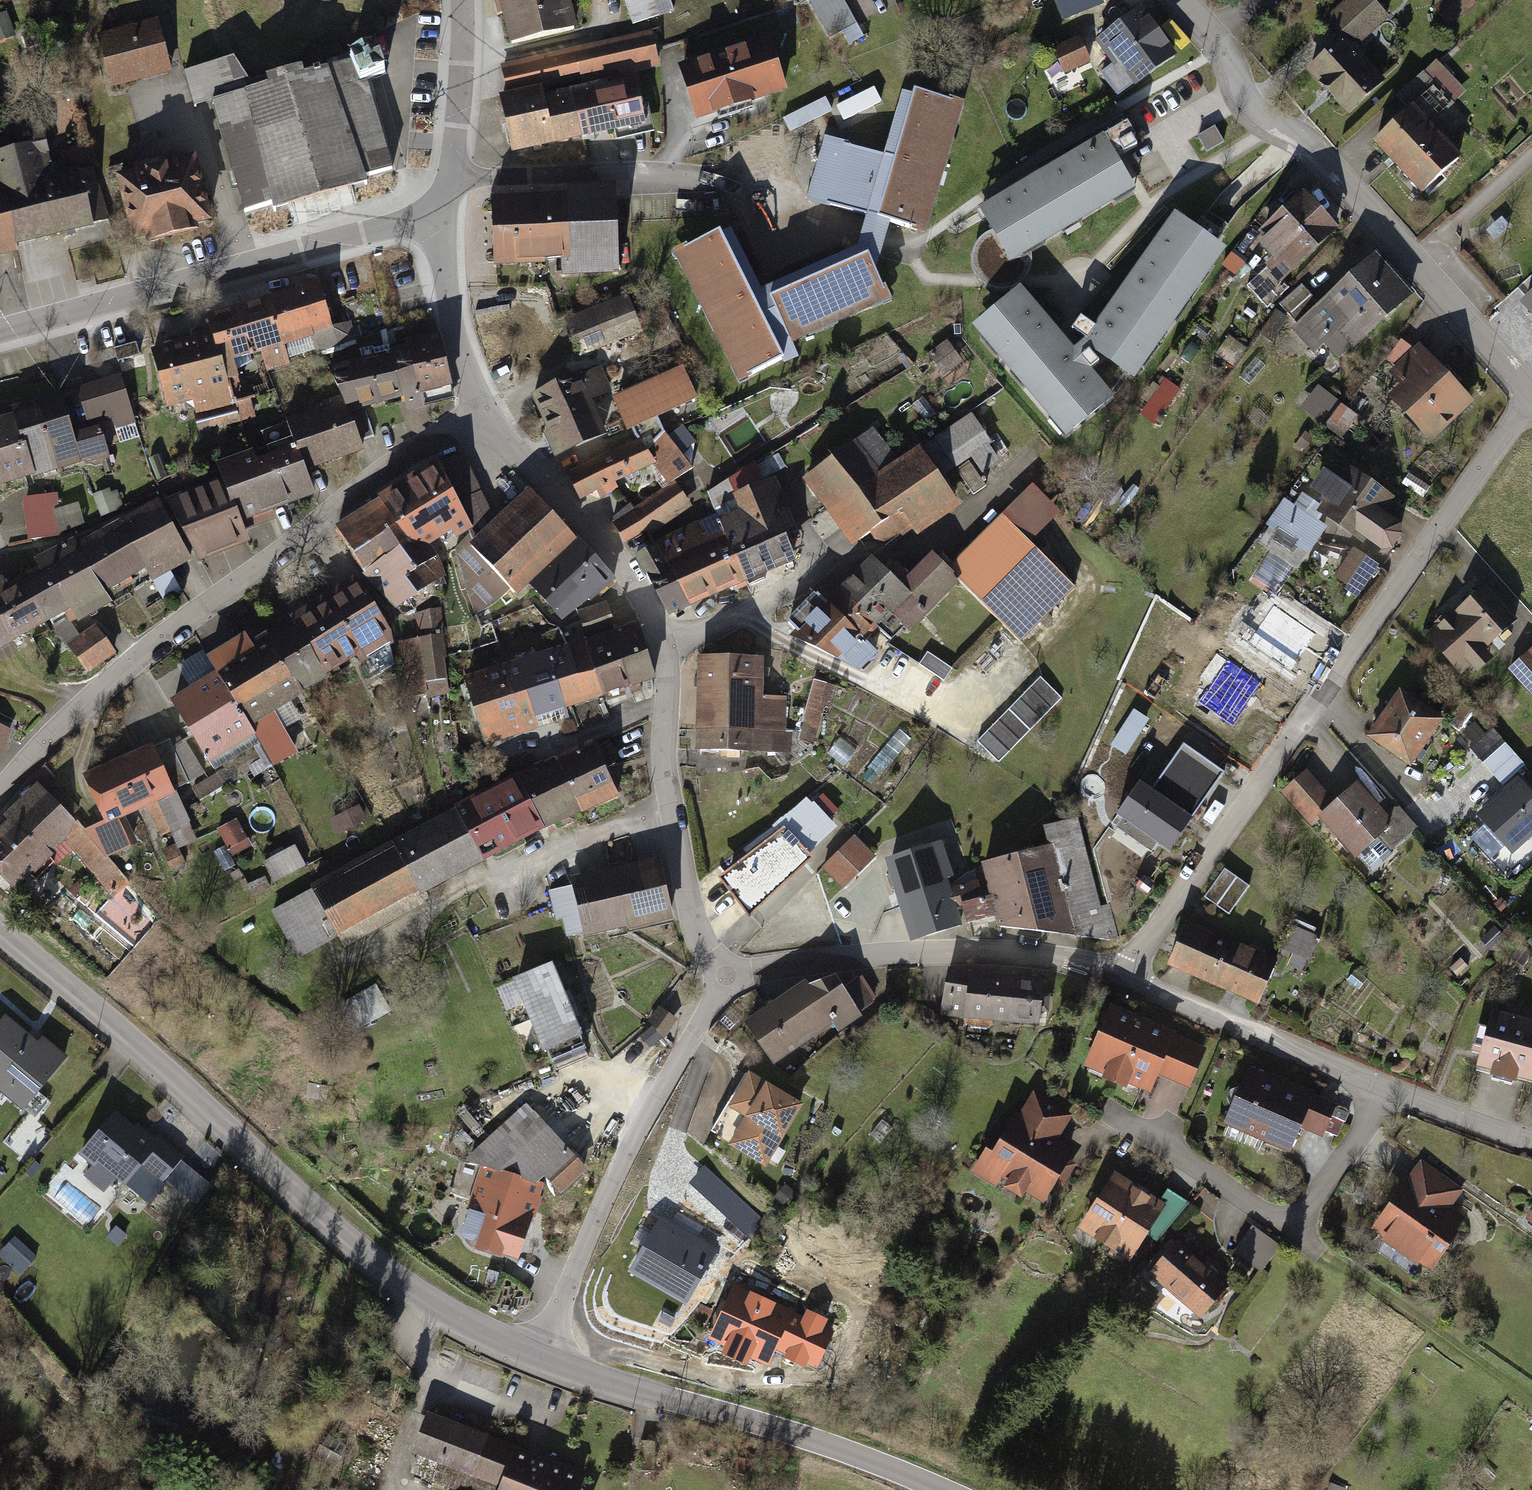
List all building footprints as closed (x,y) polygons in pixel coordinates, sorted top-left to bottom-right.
[(514,43),(578,28),(571,0),(503,0),(514,43)] [(636,23),(678,9),(675,0),(628,0),(636,23)] [(802,5),(814,0),(830,37),(846,30),(851,41),(864,36),(849,0),(799,0),(802,5)] [(1356,50),(1391,19),(1374,0),(1350,0),(1329,19),(1346,38),(1356,50)] [(1475,0),(1446,0),(1437,7),(1451,24),(1477,3),(1475,0)] [(1166,9),(1152,21),(1179,54),(1193,43),(1166,9)] [(1146,14),(1104,40),(1118,61),(1103,71),(1119,95),(1176,60),(1146,14)] [(160,18),(101,35),(117,89),(175,72),(160,18)] [(655,29),(504,63),(510,91),(585,74),(587,83),(664,66),(655,29)] [(1083,35),(1055,49),(1068,75),(1096,61),(1083,35)] [(778,37),(690,62),(705,112),(793,87),(778,37)] [(1356,50),(1346,38),(1312,68),(1356,118),(1390,88),(1356,50)] [(192,100),(220,92),(222,99),(212,102),(213,105),(216,104),(246,209),(243,211),(246,214),(249,212),(272,205),(274,213),(278,212),(276,207),(364,182),(366,186),(368,185),(366,178),(393,169),(384,143),(387,142),(384,128),(380,129),(367,80),(386,74),(375,47),(350,58),(350,61),(320,70),(319,68),(314,70),(314,72),(304,75),(301,67),(251,84),(234,57),(184,72),(192,100)] [(1411,105),(1432,126),(1458,100),(1424,67),(1397,91),(1411,105)] [(613,82),(622,123),(623,127),(652,121),(642,75),(613,82)] [(622,123),(613,82),(577,90),(586,131),(622,123)] [(586,131),(577,90),(555,94),(553,83),(508,93),(520,146),(586,131)] [(742,221),(683,249),(750,388),(818,356),(813,345),(909,299),(893,265),(900,234),(905,211),(942,219),(974,98),(919,87),(900,160),(830,141),(816,195),(879,212),(875,228),(871,244),(775,289),(742,221)] [(847,121),(885,102),(877,87),(839,106),(847,121)] [(1411,105),(1376,140),(1429,193),(1464,158),(1432,126),(1411,105)] [(1127,125),(977,214),(1010,269),(1136,194),(1116,161),(1140,147),(1127,125)] [(47,178),(34,142),(0,153),(0,180),(18,240),(50,231),(37,181),(47,178)] [(37,181),(50,231),(106,218),(87,155),(68,161),(72,172),(47,178),(37,181)] [(193,156),(116,176),(132,236),(149,231),(151,239),(196,227),(195,221),(208,217),(193,156)] [(0,180),(0,248),(18,240),(0,180)] [(571,195),(572,252),(572,266),(618,265),(616,185),(571,186),(571,195)] [(1342,228),(1309,190),(1257,236),(1272,253),(1264,259),(1282,280),(1342,228)] [(572,252),(571,195),(502,196),(503,254),(572,252)] [(1176,217),(1083,348),(1134,384),(1227,253),(1176,217)] [(1413,295),(1378,256),(1296,329),(1317,351),(1324,344),(1336,358),(1355,341),(1359,344),(1413,295)] [(271,295),(284,341),(317,332),(334,327),(320,281),(271,295)] [(1020,291),(971,333),(1068,444),(1116,402),(1020,291)] [(635,294),(579,315),(593,352),(649,331),(635,294)] [(284,341),(271,295),(212,312),(215,322),(226,360),(263,350),(268,367),(290,361),(284,341)] [(226,360),(215,322),(197,327),(199,334),(155,347),(171,404),(201,395),(206,414),(239,405),(226,360)] [(352,322),(334,327),(317,332),(322,350),(357,340),(352,322)] [(409,348),(422,402),(454,395),(439,335),(408,343),(409,348)] [(1424,342),(1394,370),(1406,383),(1394,395),(1432,435),(1474,395),(1424,342)] [(422,402),(409,348),(391,353),(401,396),(404,407),(422,402)] [(401,396),(391,353),(334,365),(348,401),(350,408),(401,396)] [(602,363),(535,393),(561,450),(608,429),(595,400),(615,391),(602,363)] [(689,363),(621,395),(636,426),(704,394),(689,363)] [(118,371),(79,384),(91,420),(112,413),(117,425),(134,419),(118,371)] [(1363,419),(1318,387),(1301,410),(1324,427),(1328,422),(1349,438),(1363,419)] [(37,396),(61,465),(87,456),(90,462),(110,455),(99,424),(76,432),(61,388),(37,396)] [(37,396),(15,403),(17,410),(0,415),(0,478),(33,467),(35,473),(61,465),(37,396)] [(319,411),(335,458),(364,447),(350,408),(348,401),(319,411)] [(975,408),(924,443),(945,473),(975,452),(983,465),(1000,453),(991,439),(994,436),(975,408)] [(335,458),(319,411),(288,422),(304,469),(335,458)] [(304,469),(288,422),(262,431),(267,445),(217,463),(224,482),(237,519),(313,492),(304,469)] [(644,440),(573,470),(586,499),(601,493),(603,497),(622,490),(619,482),(658,466),(675,481),(698,468),(671,434),(656,450),(644,440)] [(834,504),(883,471),(862,441),(814,474),(834,504)] [(883,471),(834,504),(859,540),(874,528),(890,541),(959,494),(945,473),(924,443),(883,471)] [(446,460),(394,491),(429,548),(481,517),(446,460)] [(1337,497),(1328,508),(1391,553),(1411,525),(1387,508),(1397,495),(1359,468),(1350,480),(1334,468),(1322,485),(1337,497)] [(748,509),(647,556),(674,613),(806,551),(787,510),(794,508),(778,474),(740,492),(748,509)] [(679,481),(617,521),(637,553),(700,514),(679,481)] [(237,519),(224,482),(170,501),(194,553),(243,535),(237,519)] [(581,536),(533,486),(476,541),(525,591),(535,580),(581,536)] [(953,568),(963,578),(1021,634),(1073,581),(1032,542),(1058,515),(1030,488),(953,568)] [(58,492),(27,498),(33,535),(86,526),(81,501),(60,504),(58,492)] [(1324,507),(1304,493),(1295,507),(1287,501),(1270,525),(1274,528),(1264,541),(1299,565),(1327,526),(1317,519),(1324,507)] [(383,497),(341,525),(399,611),(427,592),(415,575),(429,565),(383,497)] [(122,522),(146,566),(162,597),(176,589),(164,568),(187,556),(158,503),(122,522)] [(146,566),(122,522),(79,545),(103,589),(146,566)] [(103,589),(79,545),(74,535),(32,558),(37,568),(19,578),(43,623),(72,607),(77,615),(108,598),(103,589)] [(616,571),(581,536),(535,580),(570,615),(616,571)] [(466,538),(458,544),(473,607),(486,616),(514,588),(466,538)] [(1382,567),(1355,547),(1331,580),(1358,600),(1382,567)] [(839,594),(872,626),(888,641),(905,623),(912,630),(963,578),(953,568),(936,553),(911,579),(894,562),(884,572),(871,560),(839,594)] [(19,578),(9,583),(5,575),(0,578),(0,621),(11,640),(43,623),(19,578)] [(328,596),(363,657),(372,673),(395,659),(389,631),(361,577),(328,596)] [(1517,626),(1488,589),(1430,634),(1461,673),(1471,665),(1475,670),(1494,656),(1488,648),(1517,626)] [(861,637),(828,605),(816,594),(796,615),(808,627),(803,633),(859,667),(875,650),(861,637)] [(828,605),(861,637),(872,626),(839,594),(828,605)] [(363,657),(328,596),(294,616),(328,676),(363,657)] [(615,621),(606,600),(579,611),(587,632),(615,621)] [(417,636),(399,638),(406,699),(450,694),(440,608),(415,611),(417,636)] [(328,676),(294,616),(264,632),(299,693),(328,676)] [(619,628),(637,678),(659,671),(641,620),(619,628)] [(11,640),(0,621),(0,646),(11,640)] [(68,646),(88,676),(118,655),(98,625),(68,646)] [(591,637),(609,688),(637,678),(619,628),(591,637)] [(299,693),(264,632),(216,660),(222,671),(261,738),(273,759),(313,736),(291,698),(299,693)] [(560,675),(570,702),(609,688),(591,637),(570,645),(578,669),(560,675)] [(525,660),(544,716),(571,706),(570,702),(560,675),(578,669),(570,645),(525,660)] [(1512,668),(1531,689),(1531,650),(1512,668)] [(955,669),(930,653),(921,666),(946,683),(955,669)] [(700,692),(762,692),(762,655),(701,654),(700,692)] [(1268,679),(1227,654),(1212,678),(1209,676),(1195,697),(1239,725),(1268,679)] [(544,716),(525,660),(471,679),(491,734),(544,716)] [(261,738),(222,671),(178,696),(217,763),(261,738)] [(817,744),(835,684),(817,679),(799,739),(817,744)] [(1039,680),(977,744),(998,765),(1060,701),(1039,680)] [(1448,716),(1407,689),(1376,737),(1417,763),(1448,716)] [(762,692),(700,692),(700,725),(785,726),(785,697),(762,696),(762,692)] [(1131,755),(1151,719),(1135,711),(1116,747),(1131,755)] [(0,719),(0,760),(15,725),(0,719)] [(785,726),(700,725),(700,750),(785,751),(785,726)] [(1494,728),(1470,748),(1501,785),(1525,765),(1494,728)] [(170,737),(143,748),(162,795),(176,826),(190,820),(176,787),(189,782),(170,737)] [(562,754),(586,808),(622,792),(598,738),(562,754)] [(1203,800),(1225,770),(1183,740),(1170,759),(1176,763),(1168,776),(1203,800)] [(143,748),(86,772),(106,819),(162,795),(143,748)] [(586,808),(562,754),(525,771),(551,825),(586,808)] [(1329,815),(1341,805),(1311,770),(1283,794),(1313,828),(1329,815)] [(494,787),(521,840),(551,825),(525,771),(494,787)] [(1169,851),(1203,800),(1168,776),(1157,793),(1138,780),(1115,814),(1169,851)] [(1478,817),(1512,855),(1531,838),(1531,797),(1518,781),(1478,817)] [(1341,805),(1329,815),(1359,849),(1381,830),(1394,819),(1384,806),(1365,784),(1341,805)] [(19,816),(56,854),(69,841),(101,872),(114,859),(40,785),(14,811),(19,816)] [(521,840),(494,787),(458,806),(486,858),(521,840)] [(1396,796),(1384,806),(1394,819),(1381,830),(1393,844),(1419,822),(1406,807),(1396,796)] [(837,828),(812,798),(780,824),(786,831),(733,875),(759,906),(815,854),(812,849),(837,828)] [(414,830),(443,882),(486,858),(458,806),(414,830)] [(340,834),(369,819),(362,807),(334,822),(340,834)] [(19,816),(0,835),(0,858),(26,884),(56,854),(19,816)] [(240,822),(222,829),(235,861),(253,854),(240,822)] [(988,871),(998,906),(1004,927),(1116,941),(1080,822),(1046,828),(1052,851),(986,863),(988,871)] [(387,845),(416,897),(443,882),(414,830),(387,845)] [(878,858),(856,835),(824,866),(847,889),(878,858)] [(902,896),(960,879),(950,842),(891,859),(902,896)] [(321,882),(350,934),(416,897),(387,845),(357,862),(321,882)] [(277,882),(308,865),(298,846),(266,863),(277,882)] [(679,920),(666,858),(581,876),(584,888),(557,894),(567,936),(590,931),(592,939),(679,920)] [(960,879),(902,896),(912,931),(966,915),(998,906),(988,871),(960,879)] [(1250,887),(1224,871),(1209,894),(1234,911),(1250,887)] [(350,934),(321,882),(276,907),(306,959),(350,934)] [(1281,959),(1187,921),(1168,967),(1262,1005),(1281,959)] [(1284,961),(1308,971),(1323,934),(1299,924),(1284,961)] [(557,961),(518,978),(534,1014),(573,998),(557,961)] [(972,974),(952,972),(948,1011),(1043,1022),(1047,985),(1026,983),(1027,976),(974,970),(972,974)] [(808,982),(835,1021),(842,1028),(866,1011),(871,993),(854,973),(813,978),(808,982)] [(835,1021),(808,982),(774,1006),(801,1045),(835,1021)] [(573,998),(534,1014),(550,1051),(588,1034),(573,998)] [(1203,1044),(1115,1005),(1089,1064),(1146,1090),(1155,1069),(1185,1083),(1203,1044)] [(661,1006),(648,1024),(667,1038),(681,1020),(661,1006)] [(801,1045),(774,1006),(751,1022),(778,1061),(801,1045)] [(1488,1041),(1481,1067),(1527,1078),(1531,1058),(1531,1018),(1496,1009),(1493,1020),(1479,1016),(1473,1037),(1488,1041)] [(13,1013),(0,1029),(0,1089),(29,1113),(71,1062),(13,1013)] [(1344,1106),(1253,1069),(1231,1124),(1294,1150),(1305,1124),(1332,1135),(1344,1106)] [(802,1103),(749,1072),(728,1107),(744,1117),(728,1144),(765,1166),(802,1103)] [(1076,1115),(1040,1093),(1005,1151),(998,1146),(986,1167),(1032,1194),(1035,1189),(1052,1199),(1080,1153),(1060,1141),(1076,1115)] [(481,1202),(536,1215),(547,1176),(562,1190),(591,1163),(526,1101),(463,1161),(454,1191),(481,1202)] [(195,1165),(122,1103),(81,1151),(98,1165),(89,1175),(107,1191),(119,1176),(133,1189),(147,1173),(170,1193),(195,1165)] [(1469,1188),(1425,1159),(1383,1224),(1441,1262),(1468,1220),(1454,1211),(1469,1188)] [(711,1169),(697,1182),(744,1228),(757,1214),(711,1169)] [(1173,1204),(1121,1173),(1092,1221),(1144,1252),(1173,1204)] [(536,1215),(481,1202),(471,1243),(526,1255),(536,1215)] [(726,1248),(669,1215),(639,1266),(697,1299),(726,1248)] [(1284,1246),(1255,1227),(1239,1251),(1267,1271),(1284,1246)] [(1239,1284),(1182,1239),(1155,1274),(1212,1319),(1239,1284)] [(18,1271),(35,1258),(22,1241),(5,1254),(18,1271)] [(835,1326),(738,1287),(718,1336),(781,1361),(787,1347),(821,1360),(835,1326)] [(596,1472),(437,1413),(421,1456),(509,1488),(508,1489),(590,1489),(596,1472)]
